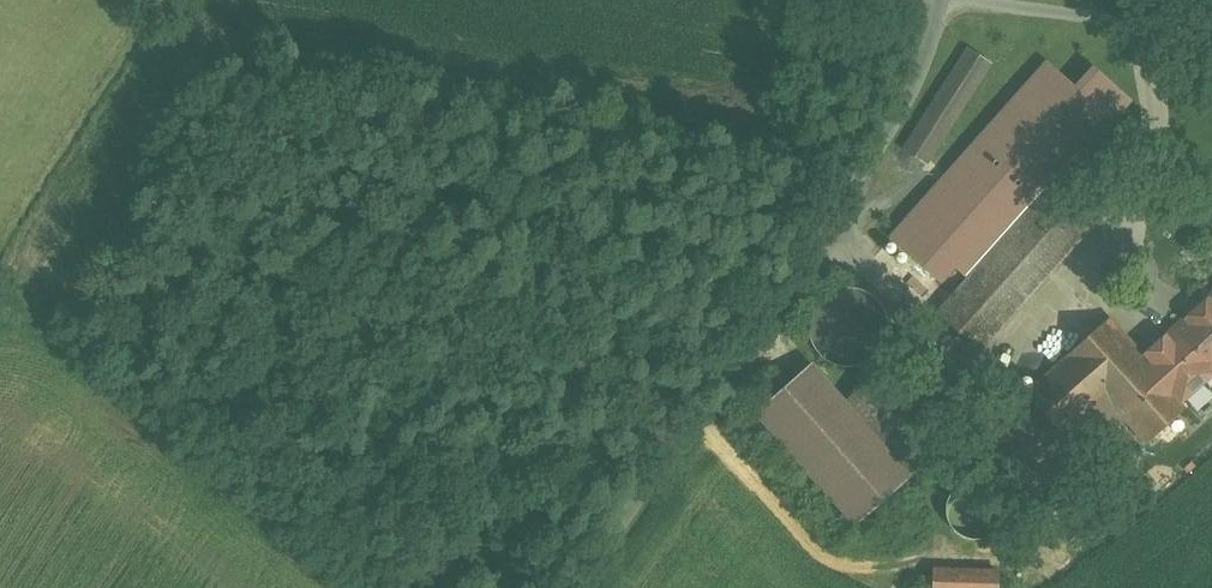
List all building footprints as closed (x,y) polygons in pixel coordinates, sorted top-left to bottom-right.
[(968,49),(904,150),(926,164),(990,63),(968,49)] [(1039,59),(880,239),(933,285),(948,269),(960,280),(1122,97),(1084,64),(1067,84),(1039,59)] [(1047,191),(938,313),(980,350),(1089,228),(1047,191)] [(1211,369),(1211,296),(1172,331),(1184,344),(1209,372),(1211,369)] [(808,348),(834,353),(841,323),(815,317),(808,348)] [(1107,319),(1024,393),(1082,457),(1123,419),(1145,444),(1187,407),(1182,401),(1211,375),(1209,372),(1184,344),(1154,371),(1107,319)] [(812,365),(758,414),(855,523),(949,439),(884,367),(845,402),(812,365)] [(924,587),(994,587),(994,569),(924,568),(924,587)]
